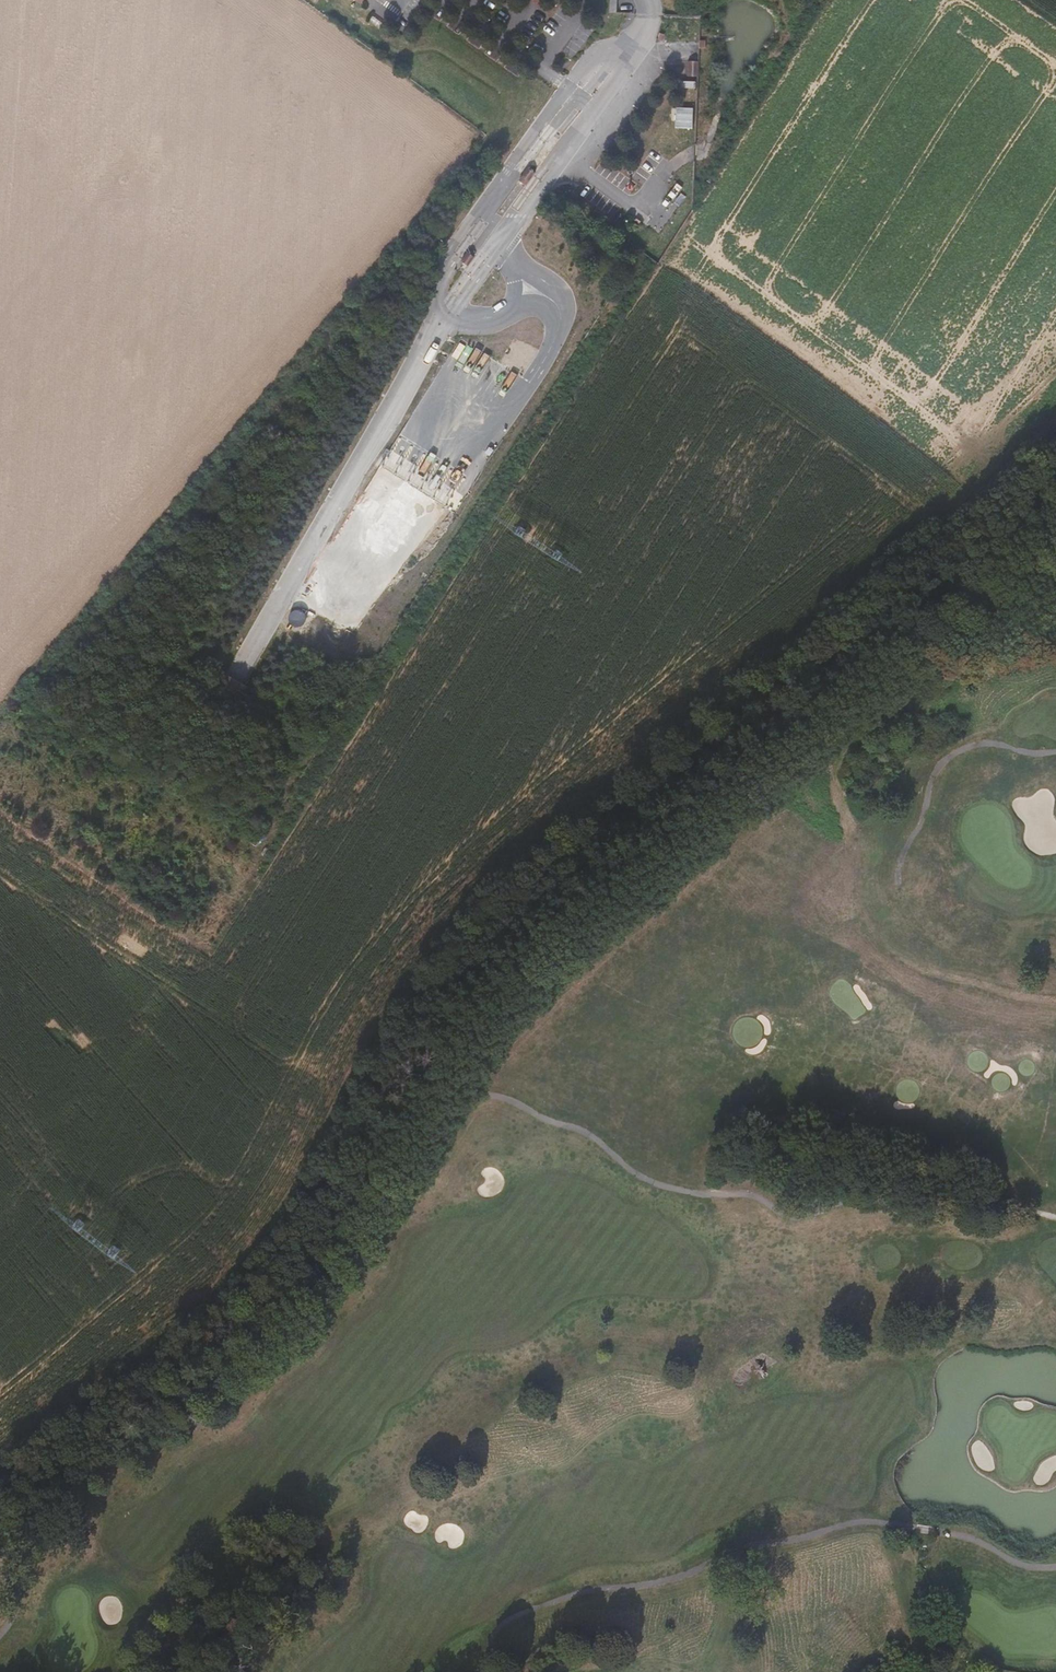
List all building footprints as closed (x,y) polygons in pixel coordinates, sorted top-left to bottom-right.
[(697,78),(698,63),(688,63),(688,78),(697,78)] [(693,121),(694,107),(676,106),(675,120),(693,121)] [(520,191),(527,182),(521,177),(514,186),(520,191)] [(457,274),(464,265),(457,260),(450,268),(457,274)]
